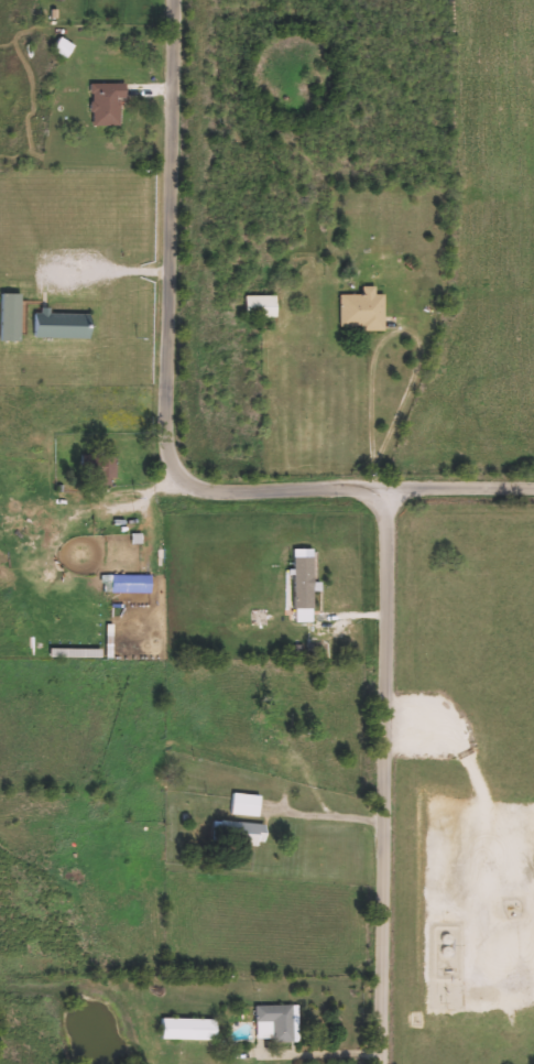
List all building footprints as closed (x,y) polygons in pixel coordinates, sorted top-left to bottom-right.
[(54,50),(63,36),(76,45),(67,58),(54,50)] [(122,99),(122,126),(94,126),(94,83),(128,83),(128,99),(122,99)] [(385,294),(385,329),(340,328),(341,294),(366,295),(366,286),(377,287),(377,294),(385,294)] [(2,340),(2,293),(23,293),(23,340),(2,340)] [(247,316),(247,295),(279,295),(279,316),(247,316)] [(92,312),(92,337),(37,337),(37,312),(92,312)] [(118,454),(118,484),(84,484),(84,454),(118,454)] [(294,609),(294,557),(315,557),(315,609),(294,609)] [(152,593),(107,593),(107,574),(152,574),(152,593)] [(231,814),(233,792),(263,795),(261,816),(231,814)] [(266,846),(214,842),(215,821),(268,824),(266,846)] [(301,1042),(258,1042),(258,1006),(301,1006),(301,1042)] [(218,1041),(161,1041),(161,1019),(218,1019),(218,1041)]
